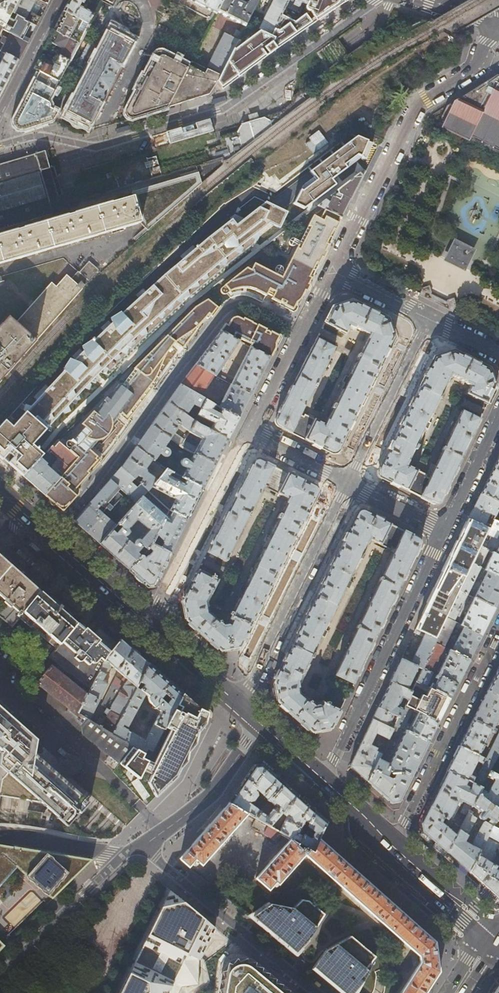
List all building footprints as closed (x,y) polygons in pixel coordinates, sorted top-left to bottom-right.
[(5,27),(10,17),(12,12),(19,0),(0,0),(0,24),(5,27)] [(12,12),(30,23),(36,27),(41,18),(47,6),(34,0),(19,0),(12,12)] [(63,11),(88,23),(93,13),(79,6),(81,2),(84,4),(86,0),(69,0),(63,11)] [(213,12),(216,13),(217,12),(223,0),(190,0),(213,12)] [(248,1),(248,2),(245,3),(241,1),(242,0),(223,0),(217,12),(245,26),(256,5),(258,0),(247,0),(248,1)] [(260,31),(265,34),(271,37),(282,16),(286,5),(288,2),(289,0),(276,0),(260,31)] [(307,4),(306,6),(307,7),(306,8),(306,10),(307,11),(307,12),(308,13),(309,13),(318,21),(348,1),(348,0),(309,0),(307,4)] [(77,43),(88,23),(63,11),(61,16),(53,30),(77,43)] [(30,23),(12,12),(10,17),(14,19),(9,30),(23,37),(26,32),(30,24),(30,23)] [(238,78),(318,21),(309,13),(299,20),(295,22),(282,16),(271,37),(265,34),(234,56),(231,54),(217,82),(222,88),(237,76),(238,78)] [(119,69),(135,39),(127,36),(126,32),(124,31),(121,30),(118,31),(111,27),(65,116),(73,120),(73,123),(75,125),(78,125),(81,124),(89,128),(104,99),(102,94),(104,91),(109,89),(114,78),(113,73),(114,71),(119,69)] [(234,35),(239,38),(242,32),(237,29),(234,35)] [(68,61),(77,43),(53,30),(51,36),(47,42),(49,42),(63,49),(59,56),(68,61)] [(189,66),(168,108),(210,95),(217,82),(231,54),(239,39),(225,32),(207,68),(192,61),(189,66)] [(4,45),(1,52),(18,61),(22,53),(27,43),(10,34),(7,39),(4,37),(3,37),(0,41),(0,42),(1,43),(4,45)] [(18,61),(1,52),(0,51),(0,96),(12,73),(18,61)] [(132,119),(134,119),(168,108),(189,66),(165,54),(164,53),(163,53),(161,52),(159,53),(157,54),(156,55),(155,56),(142,81),(140,85),(127,109),(126,111),(126,113),(126,115),(127,116),(127,117),(129,118),(131,119),(132,119)] [(58,81),(68,61),(59,56),(58,58),(55,56),(51,64),(48,62),(46,65),(39,61),(40,61),(38,60),(36,64),(33,69),(39,72),(58,81)] [(58,81),(39,72),(36,77),(28,92),(17,114),(14,120),(13,123),(13,124),(14,126),(15,128),(16,129),(19,130),(21,130),(49,121),(54,111),(47,107),(48,107),(48,106),(48,105),(48,104),(48,103),(47,102),(58,81)] [(498,156),(498,76),(496,75),(478,86),(448,105),(438,126),(498,156)] [(242,134),(243,138),(254,135),(265,132),(261,119),(256,120),(251,122),(244,124),(242,134)] [(357,157),(367,160),(372,143),(356,137),(310,171),(317,180),(299,193),(295,205),(305,209),(337,187),(333,179),(346,169),(344,165),(357,157)] [(63,211),(45,151),(0,164),(0,230),(63,211)] [(127,162),(123,164),(121,167),(114,170),(115,176),(108,178),(112,192),(163,177),(156,157),(148,160),(144,157),(139,159),(140,160),(128,164),(127,162)] [(135,192),(136,197),(143,223),(149,231),(204,183),(201,172),(135,192)] [(339,217),(342,218),(349,204),(363,177),(359,174),(337,191),(338,194),(336,195),(335,193),(331,197),(332,198),(329,203),(325,201),(318,207),(322,209),(339,217)] [(138,205),(136,197),(0,237),(0,264),(114,231),(115,234),(131,230),(130,227),(143,223),(138,205)] [(271,224),(280,227),(286,212),(266,202),(237,224),(234,220),(124,313),(61,375),(28,412),(47,431),(110,361),(181,296),(225,257),(271,224)] [(313,215),(312,217),(336,229),(339,224),(336,222),(339,217),(322,209),(313,215)] [(297,245),(297,246),(322,257),(327,247),(334,234),(336,229),(312,217),(307,226),(309,227),(300,246),(297,245)] [(475,252),(454,241),(443,262),(464,273),(475,252)] [(286,268),(310,280),(314,272),(322,257),(297,246),(286,268)] [(310,280),(286,268),(283,273),(287,275),(284,280),(279,277),(280,276),(276,274),(275,275),(253,265),(250,271),(246,269),(221,289),(220,291),(220,293),(220,294),(220,295),(221,295),(222,296),(223,297),(224,297),(225,297),(239,290),(242,289),(245,289),(253,290),(266,297),(267,295),(273,298),(272,300),(293,311),(293,310),(296,304),(298,304),(299,301),(310,280)] [(88,285),(89,281),(78,271),(70,280),(66,276),(56,287),(51,283),(15,323),(8,317),(0,326),(0,381),(88,285)] [(422,294),(428,297),(431,292),(430,292),(429,289),(425,290),(424,289),(422,294)] [(194,307),(187,313),(199,324),(206,314),(210,317),(216,308),(205,300),(194,307)] [(319,447),(331,453),(338,450),(345,436),(367,392),(385,356),(394,338),(387,319),(370,310),(351,301),(332,308),(329,314),(324,324),(345,334),(350,326),(354,328),(354,327),(369,335),(360,354),(359,354),(357,357),(358,357),(349,376),(346,375),(343,381),(345,383),(342,390),(335,404),(334,404),(332,408),(333,409),(326,424),(305,414),(304,416),(301,415),(315,387),(316,388),(318,385),(316,384),(335,348),(316,339),(309,354),(284,401),(275,419),(277,427),(289,432),(319,447)] [(243,308),(235,311),(228,321),(220,332),(239,342),(250,347),(270,358),(281,337),(286,327),(270,319),(246,309),(243,308)] [(187,313),(177,324),(191,335),(199,324),(187,313)] [(191,335),(177,324),(165,337),(181,349),(187,340),(191,335)] [(195,365),(214,376),(231,385),(251,395),(262,375),(270,358),(250,347),(233,381),(218,373),(239,342),(220,332),(197,362),(195,365)] [(161,341),(159,343),(167,350),(168,349),(168,347),(167,346),(167,345),(166,344),(161,341)] [(167,350),(159,343),(140,362),(156,374),(159,368),(161,364),(160,363),(159,361),(163,355),(167,350)] [(421,497),(434,504),(441,502),(448,487),(471,439),(480,420),(462,411),(444,448),(443,447),(441,450),(443,451),(430,477),(426,475),(427,474),(408,464),(414,451),(416,451),(418,447),(417,446),(425,429),(428,430),(431,424),(429,423),(432,417),(431,417),(451,375),(467,383),(466,384),(471,386),(467,394),(488,404),(490,399),(495,388),(489,369),(472,361),(453,351),(434,358),(424,377),(408,410),(385,456),(378,470),(381,478),(391,482),(421,497)] [(156,374),(140,362),(133,369),(122,383),(141,398),(142,397),(143,398),(147,392),(152,387),(149,385),(152,381),(156,374)] [(206,388),(214,376),(195,365),(184,379),(179,385),(179,386),(199,398),(203,392),(205,393),(208,389),(206,388)] [(141,398),(122,383),(119,386),(117,384),(106,398),(104,397),(93,413),(91,412),(86,418),(107,435),(108,434),(109,432),(110,429),(111,428),(111,426),(111,423),(115,418),(116,417),(118,413),(124,418),(129,417),(138,405),(137,405),(141,398)] [(248,401),(251,395),(231,385),(219,408),(221,409),(239,419),(248,401)] [(194,422),(205,401),(199,398),(179,386),(175,392),(167,402),(194,422)] [(215,406),(205,401),(194,422),(195,423),(197,424),(202,426),(205,420),(212,424),(209,430),(228,440),(234,429),(239,419),(221,409),(218,414),(213,411),(215,406)] [(195,423),(194,422),(167,402),(160,412),(151,425),(171,439),(176,443),(180,446),(183,442),(177,438),(178,437),(174,435),(181,426),(189,432),(195,423)] [(28,412),(13,426),(6,421),(0,428),(0,459),(2,460),(7,454),(12,458),(7,463),(19,473),(23,476),(35,465),(41,458),(43,455),(42,453),(31,444),(47,431),(28,412)] [(74,445),(69,450),(78,457),(91,442),(93,444),(97,440),(99,439),(101,438),(106,436),(107,435),(86,418),(81,424),(83,426),(70,441),(74,445)] [(209,430),(202,426),(197,424),(195,423),(189,432),(202,439),(197,449),(183,442),(180,446),(183,448),(186,450),(194,454),(216,464),(221,454),(225,445),(228,440),(209,430)] [(152,460),(155,462),(157,458),(171,439),(151,425),(146,433),(135,447),(152,460)] [(71,466),(78,457),(69,450),(58,440),(51,448),(71,466)] [(68,469),(45,495),(54,504),(57,506),(59,507),(60,507),(62,507),(63,507),(64,507),(66,506),(66,505),(67,506),(77,495),(78,493),(75,491),(77,489),(76,486),(81,480),(82,480),(99,461),(99,458),(87,448),(90,445),(92,446),(93,444),(91,442),(78,457),(71,466),(68,469)] [(145,469),(152,460),(135,447),(130,455),(121,467),(128,474),(134,479),(138,476),(141,479),(140,485),(147,491),(156,483),(166,470),(165,469),(156,463),(153,465),(159,469),(153,478),(146,473),(147,472),(146,471),(146,470),(145,469)] [(208,479),(216,464),(194,454),(182,478),(186,480),(203,489),(205,484),(208,479)] [(494,465),(484,487),(480,494),(498,503),(498,492),(497,491),(498,487),(498,455),(494,465)] [(41,458),(35,465),(23,476),(35,487),(45,495),(68,469),(60,461),(58,463),(56,462),(49,469),(45,465),(47,463),(41,458)] [(214,646),(221,652),(240,648),(245,638),(264,599),(280,568),(297,533),(317,494),(314,486),(300,480),(268,464),(260,460),(253,462),(243,482),(241,485),(220,528),(218,532),(207,552),(225,562),(226,561),(227,561),(228,559),(227,559),(249,515),(250,516),(252,512),(250,512),(265,484),(268,486),(267,488),(288,499),(281,514),(280,514),(278,518),(279,519),(270,535),(267,534),(263,542),(265,543),(262,549),(263,550),(245,586),(242,584),(239,590),(241,591),(238,598),(239,599),(232,612),(231,612),(230,614),(231,615),(229,619),(229,620),(228,622),(223,623),(222,622),(223,620),(220,618),(218,620),(208,612),(207,602),(209,598),(219,580),(215,578),(215,577),(212,576),(212,577),(198,569),(189,588),(187,591),(182,601),(184,612),(186,621),(191,625),(214,646)] [(117,526),(104,515),(106,514),(103,512),(105,510),(104,507),(106,505),(108,505),(109,505),(109,504),(113,500),(114,499),(114,498),(114,497),(113,496),(111,494),(117,487),(137,503),(142,497),(147,491),(140,485),(137,489),(125,478),(128,474),(121,467),(108,482),(74,521),(75,522),(85,532),(88,534),(100,545),(117,526)] [(169,477),(171,473),(166,470),(156,483),(147,491),(153,497),(157,491),(176,500),(169,511),(172,512),(187,520),(193,509),(203,489),(186,480),(184,484),(169,477)] [(498,508),(498,503),(480,494),(474,507),(468,519),(490,529),(491,526),(485,522),(489,514),(492,515),(491,518),(494,519),(496,514),(498,508)] [(142,497),(137,503),(134,507),(120,522),(117,526),(100,545),(115,558),(123,565),(129,570),(146,551),(152,544),(154,539),(156,535),(166,517),(142,497)] [(322,702),(321,704),(320,704),(319,704),(317,704),(316,704),(313,702),(314,701),(311,698),(308,700),(299,692),(298,687),(301,682),(300,681),(309,664),(308,664),(311,657),(312,658),(314,654),(313,653),(322,636),(325,637),(328,631),(326,630),(329,623),(328,623),(346,587),(349,588),(352,582),(350,581),(354,574),(352,574),(359,560),(360,560),(363,556),(362,555),(369,540),(391,550),(392,549),(395,550),(382,578),(380,578),(379,581),(380,581),(359,626),(357,625),(356,628),(357,629),(335,675),(353,684),(365,659),(388,611),(410,567),(420,545),(418,538),(403,530),(376,517),(364,511),(357,514),(349,530),(327,574),(303,622),(281,667),(273,682),(277,702),(304,726),(312,733),(331,729),(341,710),(329,705),(330,703),(328,702),(327,704),(322,702)] [(169,519),(166,517),(156,535),(164,542),(163,544),(154,539),(152,544),(156,546),(170,553),(180,534),(187,520),(172,512),(169,519)] [(490,529),(468,519),(419,621),(415,630),(416,630),(436,640),(446,618),(459,591),(473,564),(481,547),(490,529)] [(498,532),(498,523),(498,522),(494,520),(491,526),(490,529),(481,547),(485,549),(489,541),(488,540),(489,536),(496,538),(498,532)] [(85,532),(75,522),(71,525),(82,535),(85,532)] [(166,562),(170,553),(156,546),(152,554),(146,551),(129,570),(139,579),(148,587),(153,586),(166,562)] [(490,552),(485,549),(481,547),(473,564),(480,568),(481,568),(490,552)] [(494,554),(492,553),(484,570),(487,571),(498,577),(498,556),(494,554)] [(10,627),(17,619),(18,619),(17,618),(40,592),(0,556),(0,619),(10,627)] [(467,595),(480,568),(473,564),(459,591),(467,595)] [(487,571),(473,598),(495,609),(498,600),(498,577),(487,571)] [(454,621),(467,595),(459,591),(446,618),(454,621)] [(77,624),(40,592),(17,618),(18,619),(17,619),(55,649),(56,649),(77,624)] [(488,621),(495,609),(473,598),(460,625),(482,635),(488,621)] [(460,625),(454,621),(446,618),(436,640),(434,643),(443,647),(453,627),(461,631),(451,651),(469,660),(475,648),(482,635),(460,625)] [(55,649),(48,658),(53,662),(89,690),(103,663),(104,661),(106,657),(121,639),(109,628),(103,623),(101,625),(100,624),(91,634),(92,635),(91,637),(77,624),(56,649),(55,649)] [(434,643),(436,640),(416,630),(414,634),(424,638),(412,662),(404,656),(402,659),(422,669),(422,668),(434,643)] [(104,661),(103,663),(89,690),(86,695),(77,714),(112,733),(118,722),(149,664),(134,651),(121,639),(106,657),(104,661)] [(444,648),(443,647),(434,643),(422,668),(431,672),(444,648)] [(463,673),(469,660),(451,651),(450,651),(437,675),(457,685),(463,673)] [(420,672),(422,669),(402,659),(401,659),(396,670),(390,682),(407,690),(416,670),(420,672)] [(89,690),(53,662),(36,684),(42,689),(67,709),(65,712),(73,719),(73,722),(79,727),(80,735),(118,765),(133,746),(111,735),(112,733),(77,714),(86,695),(89,690)] [(182,694),(182,693),(170,683),(165,678),(149,664),(112,733),(111,735),(145,753),(144,754),(149,757),(182,694)] [(422,668),(422,669),(420,672),(416,681),(425,686),(432,673),(431,672),(422,668)] [(497,673),(488,690),(498,696),(498,674),(497,673)] [(453,692),(457,685),(437,675),(436,675),(435,678),(437,679),(434,685),(431,683),(429,688),(432,690),(450,699),(453,692)] [(185,689),(173,679),(170,683),(182,693),(185,689)] [(421,695),(425,686),(416,681),(411,692),(407,700),(404,706),(411,709),(413,710),(415,706),(422,710),(420,714),(438,723),(443,712),(450,699),(432,690),(428,698),(421,695)] [(411,692),(407,690),(390,682),(385,693),(378,707),(399,717),(402,709),(398,707),(402,698),(407,700),(411,692)] [(488,690),(481,704),(473,720),(491,729),(498,732),(498,733),(498,730),(493,727),(498,714),(498,696),(488,690)] [(133,746),(118,765),(139,780),(143,771),(151,776),(147,783),(159,795),(169,785),(176,777),(192,745),(207,715),(203,712),(196,706),(188,699),(182,694),(149,757),(144,754),(145,753),(133,746)] [(404,706),(402,709),(399,717),(396,723),(394,725),(402,729),(411,709),(404,706)] [(396,723),(399,717),(378,707),(375,713),(372,719),(392,729),(394,727),(389,724),(391,720),(396,723)] [(61,829),(67,827),(89,803),(59,778),(36,758),(36,740),(0,709),(0,762),(1,763),(0,766),(0,779),(61,829)] [(433,734),(438,723),(420,714),(415,711),(414,715),(416,716),(408,732),(429,742),(433,734)] [(387,740),(392,729),(372,719),(367,729),(350,766),(351,767),(367,781),(378,758),(385,744),(380,742),(378,748),(379,750),(378,752),(375,751),(376,749),(369,745),(375,734),(387,740)] [(478,756),(491,729),(473,720),(468,731),(460,747),(478,756)] [(422,755),(429,742),(408,732),(406,731),(389,764),(378,758),(367,781),(391,803),(399,802),(422,755)] [(498,732),(485,759),(493,764),(498,752),(498,733),(498,732)] [(493,764),(485,759),(478,756),(460,747),(455,756),(448,771),(481,788),(486,777),(489,771),(493,764)] [(270,801),(285,785),(272,774),(262,765),(254,766),(229,803),(247,814),(255,818),(260,812),(270,801)] [(367,781),(351,767),(348,770),(364,785),(367,781)] [(480,788),(481,788),(448,771),(440,787),(421,824),(423,831),(432,839),(438,845),(447,853),(459,831),(447,820),(451,816),(459,800),(464,802),(459,813),(466,816),(468,812),(472,805),(477,794),(480,788)] [(489,771),(486,777),(494,781),(488,792),(480,788),(477,794),(489,803),(492,806),(498,811),(498,810),(498,776),(489,771)] [(296,795),(285,785),(270,801),(276,807),(267,816),(260,812),(255,818),(256,819),(270,826),(282,813),(287,817),(280,832),(283,833),(292,839),(300,843),(304,836),(299,834),(306,820),(310,823),(315,812),(309,807),(301,800),(296,795)] [(489,803),(477,794),(472,805),(481,812),(479,815),(479,816),(479,817),(479,818),(480,818),(481,819),(482,819),(483,818),(486,816),(490,819),(488,823),(485,821),(483,823),(470,845),(463,841),(476,818),(468,812),(466,816),(459,831),(447,853),(454,859),(469,872),(498,814),(498,811),(492,806),(489,810),(485,807),(489,803)] [(301,800),(309,807),(314,802),(306,795),(301,800)] [(201,866),(247,814),(229,803),(179,860),(189,868),(195,860),(201,866)] [(327,822),(315,812),(310,823),(304,836),(300,843),(314,851),(319,839),(327,822)] [(469,872),(478,880),(485,886),(497,897),(498,898),(498,867),(497,866),(497,865),(496,865),(494,863),(493,864),(490,862),(494,860),(497,854),(494,852),(497,847),(498,848),(498,814),(469,872)] [(280,832),(270,826),(256,819),(251,828),(278,842),(283,833),(280,832)] [(432,839),(423,831),(420,835),(429,843),(432,839)] [(300,843),(292,839),(256,880),(270,891),(277,883),(279,885),(305,855),(421,956),(422,963),(402,992),(425,992),(432,983),(439,972),(437,960),(435,942),(386,899),(335,854),(319,839),(314,851),(300,843)] [(7,859),(52,900),(60,891),(87,866),(92,860),(0,845),(0,867),(7,859)] [(494,901),(497,897),(485,886),(481,890),(494,901)] [(200,947),(214,928),(206,921),(194,911),(170,890),(119,992),(179,992),(182,987),(197,984),(200,947)] [(253,917),(296,953),(310,937),(323,914),(307,901),(302,900),(293,909),(270,904),(253,917)] [(345,992),(353,992),(363,981),(375,957),(350,936),(326,950),(313,967),(320,973),(345,992)] [(283,985),(262,967),(256,962),(247,958),(237,958),(228,962),(222,971),(220,980),(218,992),(293,992),(283,985)] [(498,983),(498,981),(495,982),(488,992),(492,992),(498,983)]
